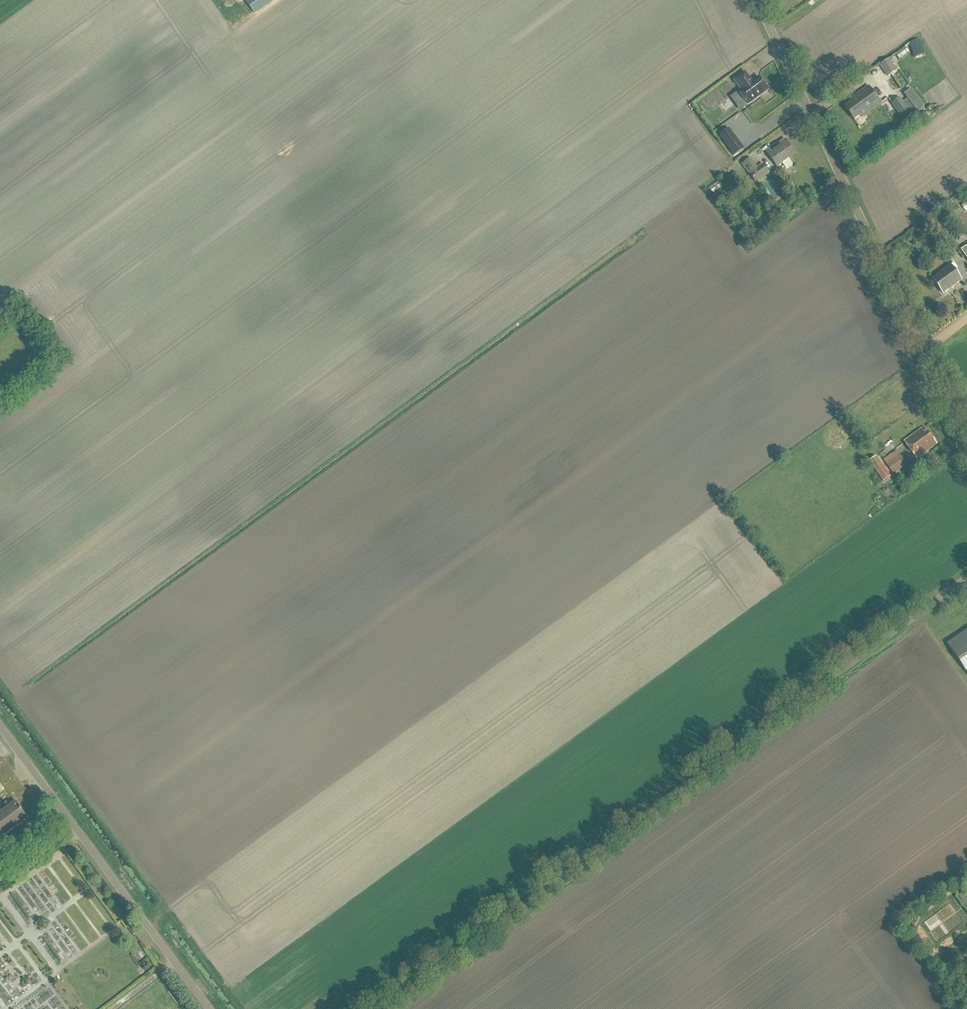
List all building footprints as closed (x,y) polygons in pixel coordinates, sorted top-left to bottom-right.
[(919,41),(910,44),(913,53),(922,50),(919,41)] [(905,47),(895,54),(899,59),(909,52),(905,47)] [(880,66),(887,78),(897,71),(890,60),(880,66)] [(748,106),(768,91),(759,78),(752,83),(745,73),(734,81),(741,91),(739,93),(748,106)] [(881,104),(869,87),(850,101),(852,103),(845,108),(854,120),(861,115),(862,118),(881,104)] [(891,104),(904,122),(913,116),(900,98),(891,104)] [(719,137),(724,144),(735,137),(729,129),(719,137)] [(785,140),(779,145),(778,143),(766,152),(778,167),(783,163),(787,169),(793,165),(789,159),(795,155),(785,140)] [(769,172),(762,163),(756,168),(750,159),(742,164),(755,182),(769,172)] [(732,184),(739,178),(734,172),(727,178),(732,184)] [(961,280),(950,265),(932,279),(943,294),(961,280)] [(924,434),(921,429),(904,441),(916,458),(936,444),(927,432),(924,434)] [(886,464),(894,474),(907,465),(899,454),(886,464)] [(890,477),(876,457),(868,462),(883,482),(890,477)] [(946,644),(966,675),(966,630),(946,644)] [(27,820),(30,824),(43,814),(3,760),(0,762),(0,803),(6,798),(12,806),(0,815),(0,840),(27,820)] [(966,906),(966,887),(958,895),(966,906)] [(66,1007),(50,990),(43,990),(43,993),(36,999),(36,1004),(39,1007),(39,1008),(66,1008),(66,1007)]
